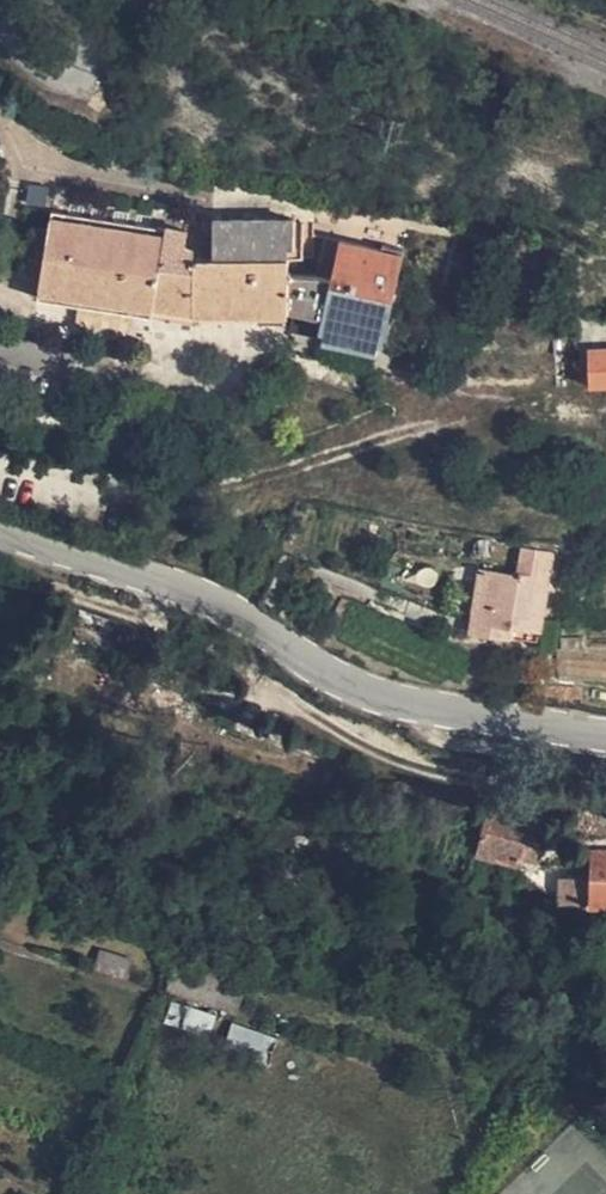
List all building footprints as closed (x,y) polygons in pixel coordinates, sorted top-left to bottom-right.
[(60,229),(52,266),(47,293),(163,313),(166,299),(219,308),(307,306),(305,254),(320,252),(318,222),(306,222),(304,216),(227,219),(229,255),(213,254),(212,249),(199,246),(200,234),(65,208),(60,229)] [(32,263),(52,266),(60,229),(38,226),(32,263)] [(318,348),(383,358),(399,252),(334,242),(318,348)] [(593,303),(593,326),(595,374),(605,373),(605,302),(593,303)] [(520,591),(517,612),(545,618),(555,544),(525,539),(521,570),(520,591)] [(470,622),(501,627),(504,610),(506,590),(508,568),(478,564),(471,608),(470,622)] [(521,570),(508,568),(506,590),(520,591),(521,570)] [(504,610),(517,612),(520,591),(506,590),(504,610)] [(471,608),(441,601),(438,617),(470,622),(471,608)] [(504,610),(501,627),(516,628),(517,612),(504,610)] [(494,791),(493,793),(534,808),(535,804),(494,791)] [(534,808),(493,793),(483,834),(524,847),(534,808)] [(599,833),(598,884),(598,892),(605,892),(605,833),(599,833)] [(557,880),(557,905),(576,905),(575,880),(557,880)] [(98,955),(96,971),(126,973),(128,957),(98,955)] [(225,1047),(266,1055),(270,1033),(230,1025),(225,1047)]
